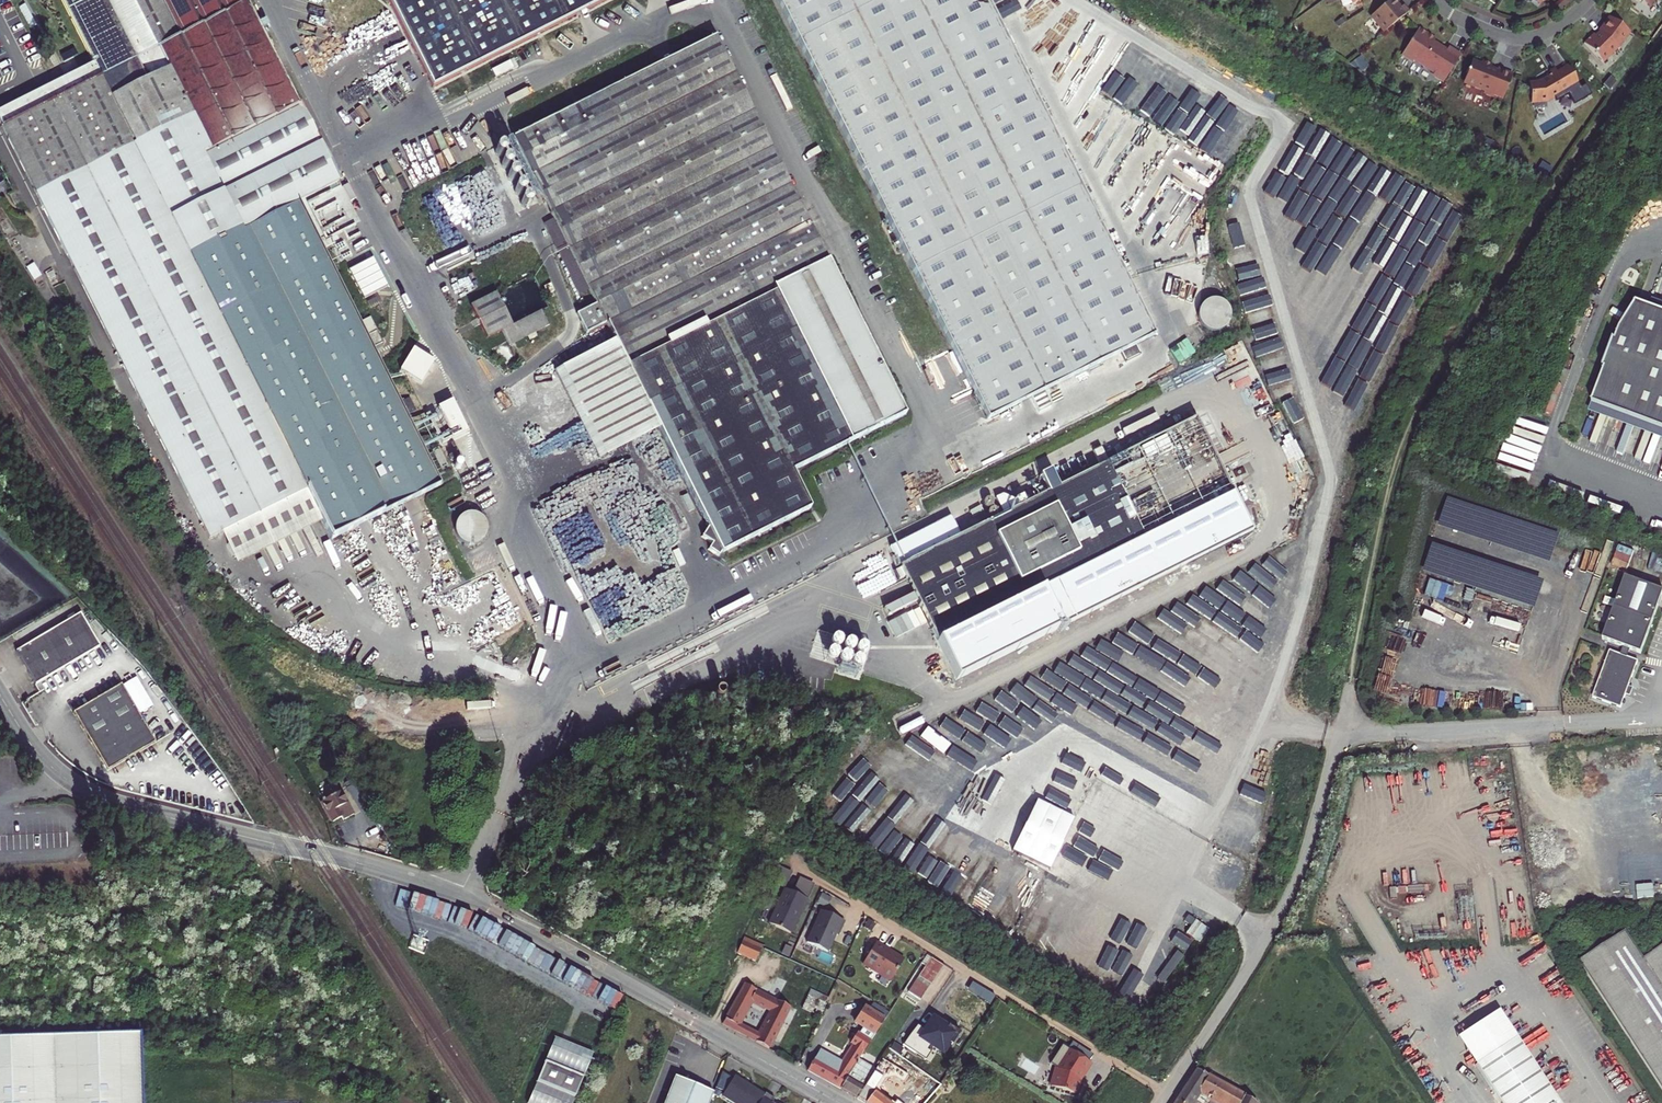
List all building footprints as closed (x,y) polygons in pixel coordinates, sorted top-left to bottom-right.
[(94,65),(57,83),(0,112),(0,123),(28,180),(209,539),(223,532),(307,490),(322,520),(331,539),(439,485),(371,348),(383,343),(370,317),(359,323),(299,203),(340,182),(248,0),(62,0),(94,65)] [(432,89),(608,0),(388,0),(432,89)] [(987,420),(1031,398),(1039,413),(1051,407),(1043,392),(1121,353),(1126,362),(1141,355),(1137,345),(1154,337),(985,0),(776,0),(987,420)] [(1393,0),(1391,0),(1371,16),(1384,32),(1409,11),(1403,5),(1400,8),(1393,0)] [(1629,32),(1610,18),(1599,32),(1595,36),(1593,34),(1583,43),(1602,62),(1618,47),(1629,32)] [(1435,39),(1418,28),(1401,55),(1412,62),(1413,60),(1434,73),(1435,77),(1443,82),(1461,55),(1448,47),(1446,50),(1433,42),(1435,39)] [(513,140),(596,304),(609,328),(591,338),(597,350),(599,353),(601,352),(609,366),(620,352),(659,430),(708,528),(702,537),(712,544),(709,550),(719,556),(721,553),(810,508),(792,472),(905,415),(715,38),(513,140)] [(1106,39),(1080,74),(1069,65),(1048,94),(1088,123),(1129,68),(1109,54),(1115,46),(1106,39)] [(1503,98),(1512,74),(1498,69),(1497,71),(1491,69),(1491,66),(1490,64),(1482,61),(1480,65),(1475,63),(1473,63),(1471,64),(1470,65),(1468,71),(1466,71),(1467,74),(1464,80),(1473,84),(1475,87),(1484,91),(1486,94),(1490,96),(1494,95),(1503,98)] [(1546,79),(1539,83),(1529,84),(1531,102),(1547,100),(1566,89),(1565,89),(1577,81),(1568,66),(1556,73),(1555,72),(1547,77),(1546,77),(1546,79)] [(1121,141),(1108,135),(1107,138),(1100,135),(1091,157),(1110,165),(1121,141)] [(1118,171),(1129,159),(1122,153),(1111,165),(1118,171)] [(1396,223),(1395,225),(1416,236),(1438,192),(1428,187),(1406,229),(1396,223)] [(1131,226),(1149,204),(1141,197),(1123,219),(1131,226)] [(1296,257),(1306,236),(1297,231),(1286,252),(1296,257)] [(1344,292),(1353,296),(1363,273),(1354,270),(1344,292)] [(471,306),(487,339),(502,331),(509,346),(549,326),(542,312),(513,326),(496,293),(471,306)] [(1228,298),(1199,298),(1199,327),(1227,327),(1228,298)] [(609,328),(596,304),(584,310),(577,314),(586,334),(589,333),(591,338),(609,328)] [(1367,305),(1345,349),(1355,354),(1377,310),(1367,305)] [(1627,319),(1617,316),(1590,409),(1661,436),(1661,318),(1634,308),(1627,319)] [(1245,363),(1265,354),(1256,333),(1236,341),(1245,363)] [(599,460),(659,430),(620,352),(609,366),(601,352),(599,353),(597,350),(554,371),(599,460)] [(1342,352),(1332,373),(1342,378),(1352,357),(1342,352)] [(1260,411),(1286,400),(1272,367),(1246,378),(1260,411)] [(900,566),(938,641),(1233,493),(1195,418),(1185,423),(910,561),(900,566)] [(322,520),(307,490),(223,532),(238,563),(322,520)] [(471,547),(491,529),(472,507),(451,524),(471,547)] [(1661,589),(1661,587),(1622,575),(1603,640),(1643,652),(1661,589)] [(35,685),(100,646),(80,613),(16,652),(35,685)] [(1558,645),(1574,652),(1579,639),(1563,633),(1558,645)] [(1601,645),(1581,688),(1611,699),(1630,653),(1601,645)] [(108,771),(155,743),(121,685),(74,713),(108,771)] [(955,723),(962,714),(946,699),(930,716),(943,728),(951,719),(955,723)] [(948,733),(962,746),(977,729),(963,716),(948,733)] [(893,745),(909,755),(922,735),(906,724),(893,745)] [(886,746),(881,754),(897,764),(902,756),(886,746)] [(932,773),(938,764),(921,754),(916,763),(932,773)] [(909,763),(904,772),(921,781),(926,772),(909,763)] [(352,779),(345,783),(348,788),(355,784),(352,779)] [(1257,822),(1259,783),(1238,782),(1235,833),(1250,834),(1251,822),(1257,822)] [(352,795),(359,791),(355,784),(348,788),(352,795)] [(333,822),(342,817),(343,820),(354,814),(341,791),(322,802),(333,822)] [(377,823),(359,791),(352,795),(370,827),(377,823)] [(1225,833),(1223,843),(1245,849),(1248,838),(1225,833)] [(1008,880),(1016,884),(1027,864),(1019,860),(1008,880)] [(776,864),(769,880),(784,887),(791,871),(776,864)] [(781,886),(768,923),(793,933),(812,882),(798,876),(793,890),(781,886)] [(1001,888),(989,909),(997,914),(1009,893),(1001,888)] [(1039,904),(1046,908),(1056,892),(1049,888),(1039,904)] [(819,908),(804,941),(828,951),(843,919),(819,908)] [(1031,934),(1041,917),(1032,912),(1022,929),(1031,934)] [(1047,935),(1056,921),(1048,916),(1039,930),(1047,935)] [(1198,942),(1208,928),(1195,919),(1185,932),(1198,942)] [(1184,950),(1191,942),(1174,929),(1167,937),(1184,950)] [(1573,964),(1661,1101),(1661,946),(1637,962),(1619,935),(1573,964)] [(755,962),(762,947),(744,939),(737,954),(755,962)] [(873,940),(860,966),(890,981),(904,956),(873,940)] [(1093,972),(1104,978),(1116,954),(1095,943),(1083,966),(1093,972)] [(920,1000),(943,966),(931,957),(908,992),(920,1000)] [(1105,981),(1114,987),(1129,963),(1120,957),(1105,981)] [(1128,977),(1117,1000),(1128,1005),(1139,982),(1128,977)] [(769,1048),(790,1007),(745,983),(723,1024),(769,1048)] [(808,996),(826,1004),(829,998),(811,989),(808,996)] [(802,1009),(820,1017),(826,1004),(808,996),(802,1009)] [(872,1003),(868,1010),(875,1014),(879,1008),(872,1003)] [(807,1070),(840,1089),(859,1060),(884,1020),(875,1014),(868,1010),(864,1007),(854,1023),(863,1028),(859,1033),(857,1032),(850,1043),(853,1045),(842,1062),(820,1050),(807,1070)] [(140,1034),(0,1038),(0,1102),(142,1102),(140,1034)] [(590,1058),(593,1053),(554,1038),(545,1062),(583,1077),(588,1065),(579,1061),(581,1055),(590,1058)] [(1469,1067),(1493,1102),(1552,1102),(1512,1041),(1469,1067)] [(590,1058),(581,1055),(579,1061),(588,1065),(594,1067),(597,1061),(590,1058)] [(859,1060),(840,1089),(857,1099),(866,1085),(872,1075),(875,1070),(859,1060)] [(537,1082),(575,1097),(583,1077),(545,1062),(537,1082)] [(1191,1072),(1171,1102),(1241,1102),(1191,1072)] [(721,1073),(715,1088),(724,1092),(721,1096),(732,1102),(758,1102),(764,1095),(734,1077),(732,1079),(721,1073)] [(889,1102),(901,1102),(879,1086),(882,1082),(872,1075),(866,1085),(889,1102)] [(713,1092),(674,1077),(664,1102),(709,1102),(713,1092)] [(537,1082),(528,1102),(573,1102),(575,1097),(537,1082)] [(936,1092),(922,1083),(904,1102),(926,1102),(936,1092)] [(857,1099),(863,1102),(889,1102),(866,1085),(857,1099)] [(764,1095),(758,1102),(772,1102),(774,1099),(765,1093),(764,1095)]
